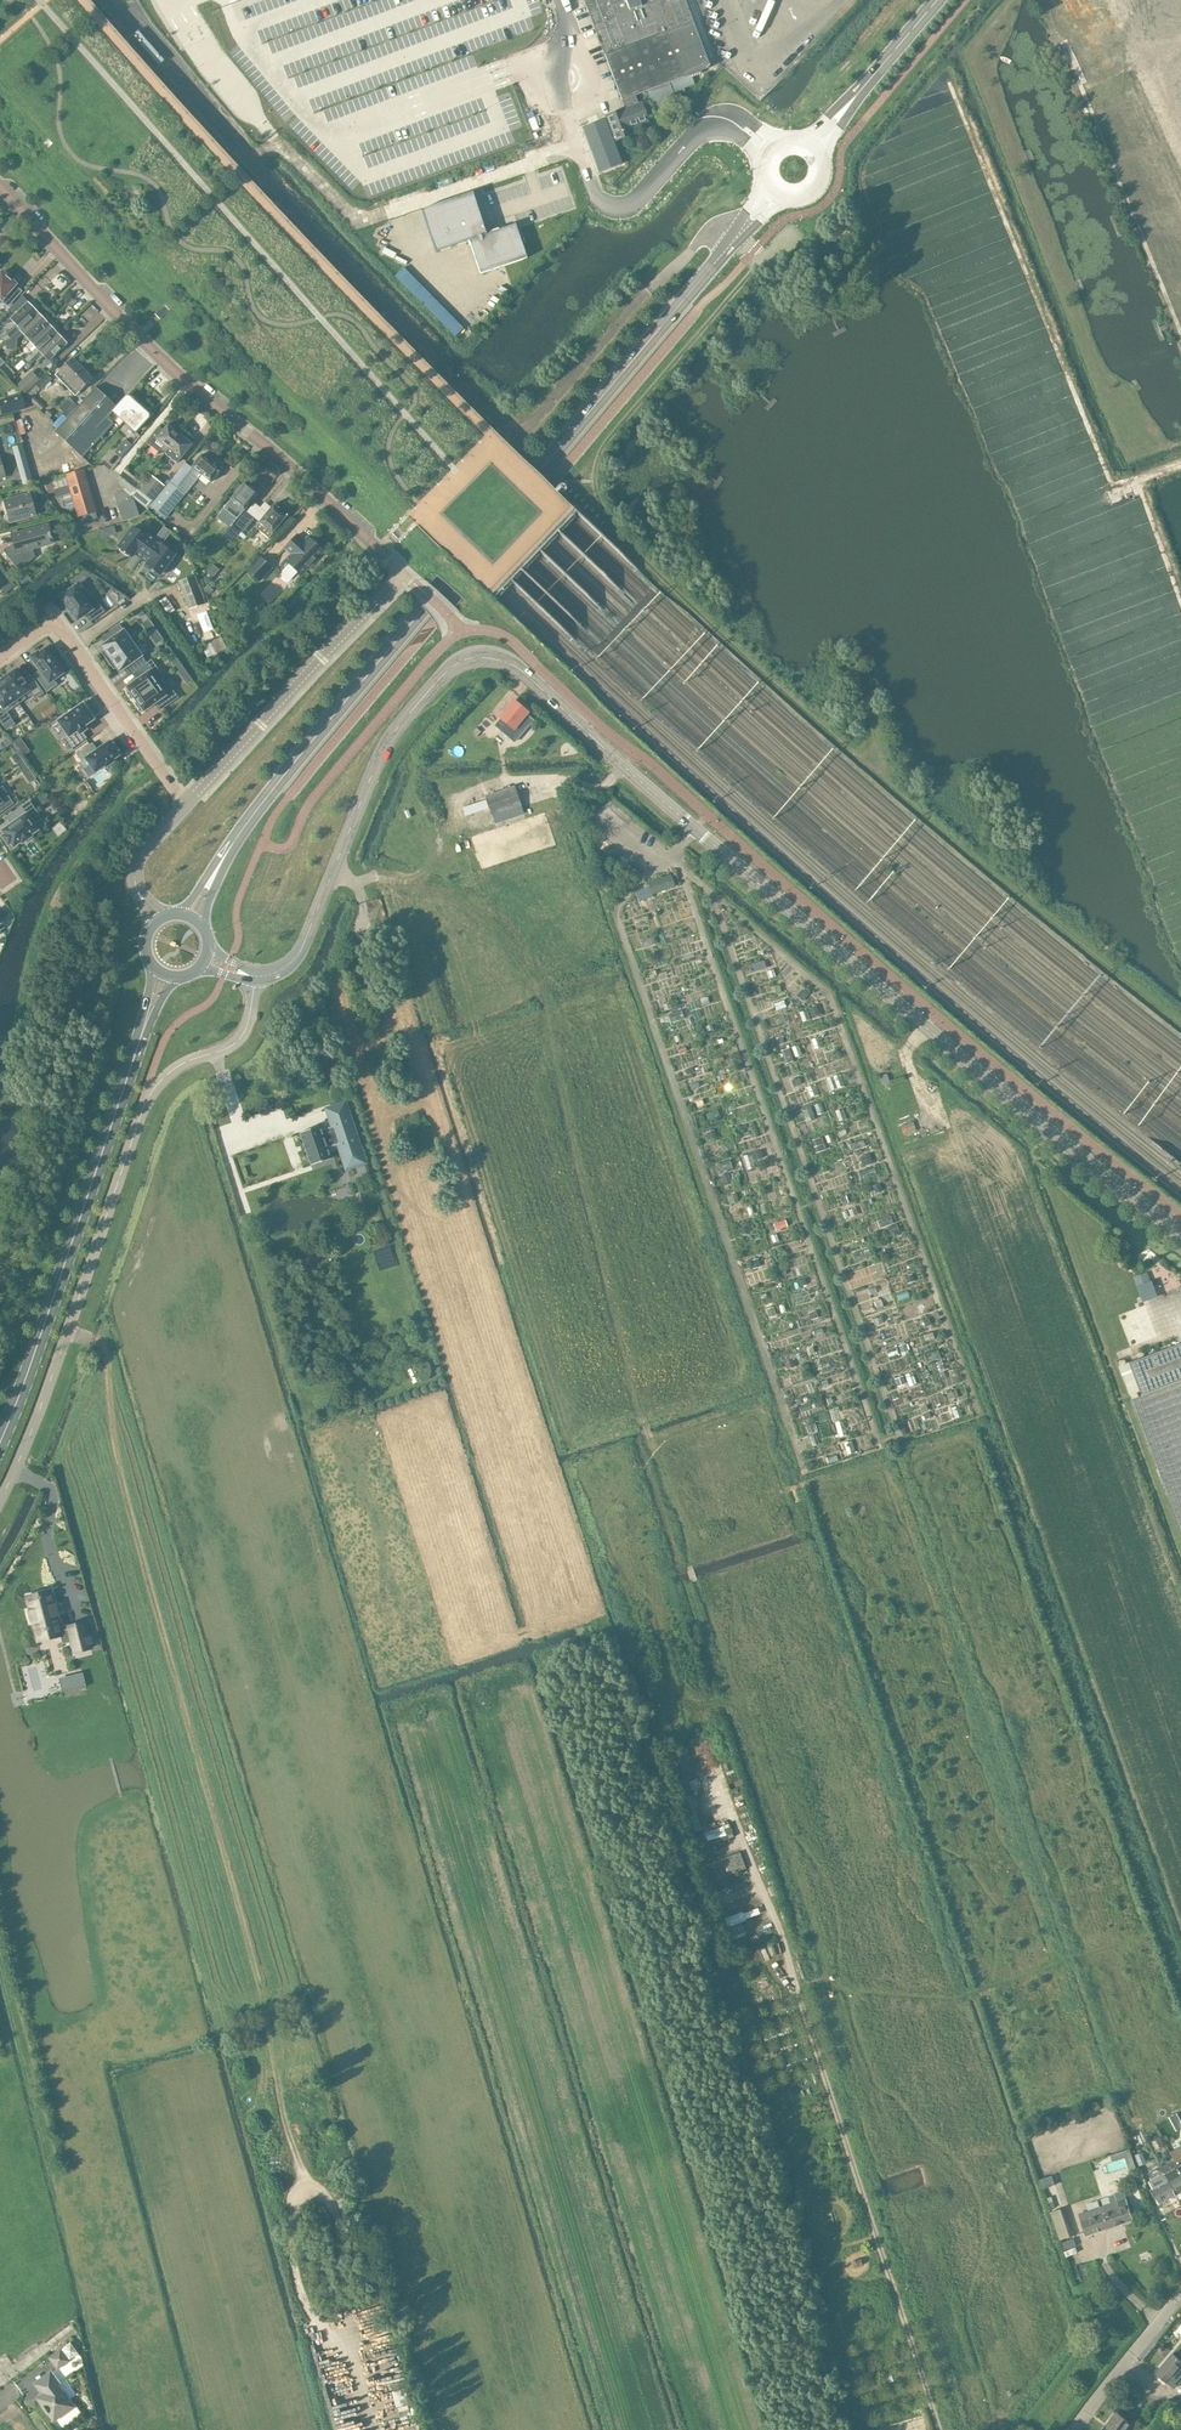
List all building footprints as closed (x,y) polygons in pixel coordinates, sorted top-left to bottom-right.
[(693,22),(689,11),(694,9),(691,1),(686,2),(685,0),(583,0),(604,55),(693,22)] [(656,113),(678,105),(677,102),(681,100),(678,93),(684,91),(683,88),(694,84),(692,78),(702,75),(700,71),(710,67),(693,22),(604,55),(621,100),(623,99),(626,109),(638,104),(635,95),(641,93),(647,91),(656,113)] [(618,111),(606,116),(614,140),(625,136),(622,130),(647,121),(646,118),(655,115),(649,100),(644,102),(641,93),(635,95),(638,104),(626,109),(624,109),(625,111),(619,114),(618,111)] [(605,119),(582,127),(599,173),(622,164),(605,119)] [(486,234),(472,192),(421,209),(436,252),(469,241),(480,274),(527,258),(515,224),(486,234)] [(16,284),(10,279),(10,275),(6,272),(3,273),(1,271),(0,273),(0,303),(2,301),(7,306),(20,291),(15,286),(16,284)] [(19,330),(37,313),(27,302),(27,303),(20,297),(0,320),(0,321),(3,324),(5,324),(11,319),(16,324),(11,329),(8,329),(6,331),(6,334),(10,338),(12,337),(19,330)] [(25,336),(29,340),(47,323),(37,313),(19,330),(12,337),(4,344),(10,350),(13,350),(17,347),(17,339),(21,335),(25,336)] [(26,362),(57,333),(47,323),(29,340),(36,348),(24,359),(26,362)] [(57,333),(26,362),(30,365),(35,360),(38,363),(44,357),(48,361),(67,344),(57,333)] [(69,381),(83,369),(73,358),(59,371),(69,381)] [(5,367),(1,372),(8,378),(12,374),(5,367)] [(83,369),(69,381),(79,391),(92,379),(83,369)] [(25,393),(39,379),(34,373),(28,379),(25,376),(16,384),(25,393)] [(46,374),(36,384),(41,389),(51,379),(46,374)] [(36,406),(39,403),(32,396),(39,388),(35,385),(25,396),(36,406)] [(112,411),(116,406),(95,387),(77,407),(75,404),(64,414),(67,418),(54,432),(81,457),(84,454),(102,434),(96,429),(106,418),(112,412),(112,411)] [(21,394),(0,400),(0,406),(2,415),(12,412),(25,408),(21,394)] [(123,422),(138,405),(129,396),(125,396),(116,406),(112,411),(112,412),(123,422)] [(64,414),(75,404),(69,397),(58,408),(64,414)] [(138,405),(123,422),(135,432),(149,418),(149,414),(138,405)] [(96,429),(102,434),(112,424),(106,418),(96,429)] [(164,454),(179,435),(167,425),(163,430),(159,426),(146,442),(159,453),(160,451),(164,454)] [(179,435),(164,454),(177,463),(180,459),(192,445),(179,435)] [(121,458),(132,445),(125,439),(114,452),(121,458)] [(206,459),(201,455),(191,467),(210,482),(221,468),(220,467),(221,466),(216,462),(216,463),(208,457),(206,459)] [(53,482),(47,484),(50,494),(56,492),(57,497),(63,495),(67,509),(76,506),(79,516),(95,512),(83,470),(67,475),(68,477),(53,481),(53,482)] [(122,473),(116,480),(132,494),(135,490),(138,486),(122,473)] [(132,497),(142,505),(145,508),(163,486),(148,474),(138,486),(135,490),(131,496),(132,497)] [(170,482),(150,507),(164,519),(184,494),(170,482)] [(244,482),(230,499),(230,500),(224,508),(237,518),(244,510),(258,493),(244,482)] [(123,520),(138,515),(132,497),(131,496),(126,491),(114,495),(118,506),(123,520)] [(36,515),(32,504),(35,503),(32,493),(2,502),(4,510),(6,509),(7,513),(5,515),(4,517),(4,520),(6,522),(8,522),(36,515)] [(241,532),(247,537),(255,527),(268,538),(287,515),(273,504),(259,522),(253,517),(241,532)] [(253,517),(245,511),(234,526),(233,525),(229,531),(227,529),(222,535),(230,542),(239,531),(241,532),(253,517)] [(18,570),(35,557),(32,549),(53,543),(47,524),(11,534),(15,549),(12,550),(6,554),(18,570)] [(146,536),(132,526),(118,546),(120,548),(119,550),(128,557),(130,555),(132,556),(137,550),(143,555),(155,537),(148,532),(146,536)] [(170,532),(164,527),(143,555),(149,559),(146,564),(160,575),(161,573),(163,575),(170,565),(168,564),(174,555),(161,545),(170,532)] [(304,541),(297,535),(297,534),(284,548),(285,548),(291,554),(285,561),(285,560),(285,561),(288,564),(287,565),(287,567),(294,574),(296,574),(297,572),(300,575),(301,575),(307,568),(309,570),(319,560),(316,558),(323,551),(308,537),(307,537),(304,541)] [(271,568),(260,557),(247,571),(247,570),(247,571),(258,581),(271,568)] [(214,566),(208,573),(213,577),(219,570),(214,566)] [(4,594),(15,586),(4,570),(0,572),(0,588),(4,594)] [(188,608),(204,602),(195,576),(179,582),(188,608)] [(84,615),(89,621),(104,611),(98,604),(91,609),(75,586),(61,596),(66,604),(71,612),(72,612),(77,620),(84,615)] [(108,662),(133,644),(119,624),(104,635),(108,641),(101,646),(104,650),(101,652),(108,662)] [(146,663),(133,644),(108,662),(113,670),(116,668),(119,672),(126,667),(131,674),(137,670),(146,663)] [(30,657),(43,675),(37,680),(46,692),(57,685),(54,680),(63,673),(62,671),(64,669),(57,660),(55,661),(46,648),(38,653),(37,652),(30,657)] [(204,665),(213,659),(206,648),(197,654),(204,665)] [(135,699),(164,679),(151,660),(146,663),(137,670),(141,677),(127,687),(129,690),(127,691),(131,697),(133,696),(135,699)] [(178,661),(173,665),(176,670),(182,666),(178,661)] [(182,666),(176,670),(181,676),(186,672),(182,666)] [(2,679),(19,704),(31,695),(35,700),(44,693),(31,675),(23,680),(22,678),(21,679),(15,670),(10,674),(8,672),(2,677),(3,678),(2,679)] [(3,725),(12,719),(7,712),(19,704),(2,679),(1,680),(0,679),(0,722),(3,725)] [(164,679),(135,699),(137,702),(135,703),(140,709),(142,708),(143,711),(158,700),(163,707),(177,698),(164,679)] [(79,688),(73,691),(77,697),(83,693),(79,688)] [(506,710),(494,725),(514,742),(532,720),(525,714),(526,712),(514,702),(507,711),(506,710)] [(93,719),(82,704),(69,714),(67,712),(59,718),(60,720),(58,721),(68,735),(62,740),(69,750),(86,738),(82,732),(85,729),(83,726),(93,719)] [(53,705),(49,708),(53,714),(57,711),(53,705)] [(476,738),(481,732),(476,727),(471,733),(476,738)] [(119,755),(116,751),(117,750),(113,744),(112,745),(109,741),(97,750),(92,743),(76,754),(82,762),(85,759),(95,772),(104,765),(105,767),(113,761),(112,760),(119,755)] [(23,761),(18,765),(20,770),(26,765),(23,761)] [(26,765),(20,770),(23,774),(29,769),(26,765)] [(492,815),(521,805),(514,786),(485,796),(492,815)] [(13,803),(8,796),(5,799),(0,792),(0,812),(13,803)] [(30,837),(29,835),(45,824),(29,801),(11,814),(16,821),(2,831),(5,835),(2,836),(8,844),(10,843),(13,847),(21,841),(22,843),(30,837)] [(157,809),(150,803),(146,807),(153,813),(157,809)] [(77,804),(70,808),(76,816),(82,811),(77,804)] [(651,895),(675,886),(670,874),(647,882),(651,895)] [(319,1126),(299,1132),(311,1165),(330,1159),(327,1147),(338,1144),(343,1159),(361,1153),(345,1102),(326,1109),(332,1126),(321,1130),(319,1126)] [(1119,1366),(1130,1395),(1131,1395),(1132,1399),(1131,1399),(1180,1530),(1180,1343),(1119,1366)] [(49,1590),(27,1596),(30,1610),(28,1611),(31,1622),(33,1622),(37,1633),(37,1632),(50,1628),(52,1638),(60,1635),(63,1644),(72,1642),(74,1652),(91,1648),(90,1643),(92,1642),(91,1636),(88,1637),(84,1622),(68,1626),(68,1628),(60,1631),(56,1616),(59,1615),(55,1603),(53,1604),(49,1590)] [(86,1686),(83,1674),(60,1680),(63,1692),(86,1686)] [(1160,2137),(1155,2140),(1160,2148),(1164,2145),(1160,2137)] [(1142,2143),(1133,2147),(1135,2154),(1144,2151),(1142,2143)] [(1170,2152),(1175,2160),(1173,2160),(1177,2168),(1180,2175),(1180,2147),(1180,2146),(1170,2152)] [(1180,2191),(1180,2175),(1173,2160),(1161,2167),(1175,2194),(1180,2191)] [(1158,2203),(1175,2194),(1161,2167),(1149,2173),(1158,2191),(1153,2193),(1158,2203)] [(1086,2235),(1133,2219),(1126,2198),(1079,2214),(1086,2235)] [(1060,2239),(1071,2236),(1062,2208),(1050,2212),(1060,2239)] [(58,2367),(78,2352),(70,2342),(50,2357),(58,2367)] [(1172,2352),(1155,2373),(1174,2389),(1180,2381),(1180,2360),(1172,2352)] [(53,2420),(72,2406),(66,2398),(66,2396),(63,2392),(61,2391),(56,2385),(59,2383),(50,2372),(35,2384),(42,2394),(37,2398),(53,2420)] [(1133,2423),(1115,2410),(1101,2429),(1128,2429),(1133,2423)]
